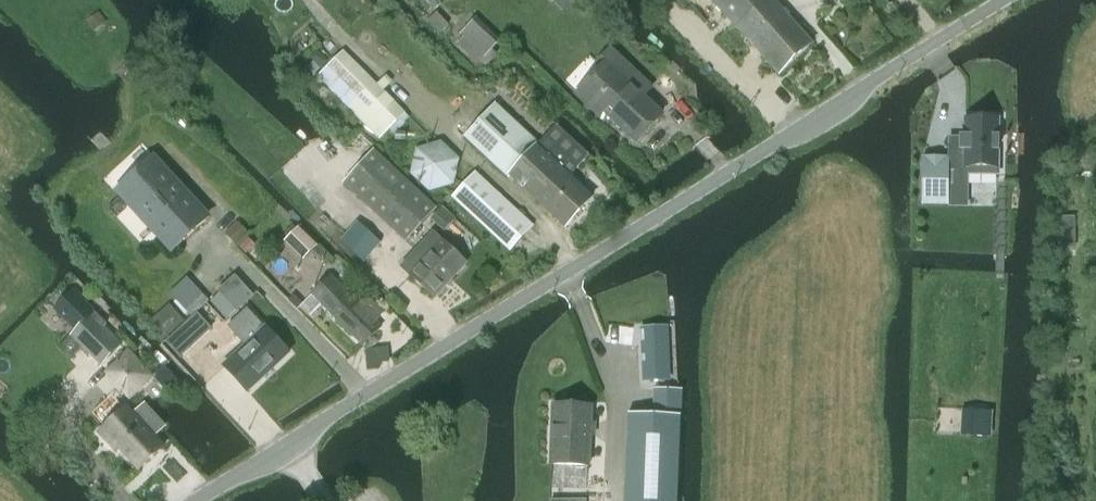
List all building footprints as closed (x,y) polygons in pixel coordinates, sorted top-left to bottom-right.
[(778,73),(812,43),(773,0),(715,0),(778,73)] [(501,40),(477,17),(460,35),(463,37),(456,44),(475,62),(482,55),(484,57),(480,60),(486,66),(497,54),(492,49),(501,40)] [(651,86),(609,47),(596,61),(601,65),(576,92),(598,114),(603,109),(636,140),(660,114),(641,96),(651,86)] [(318,75),(381,136),(404,112),(342,51),(318,75)] [(540,143),(497,103),(465,137),(508,177),(511,174),(565,225),(592,196),(570,175),(589,155),(556,125),(540,143)] [(923,156),(922,205),(948,206),(948,190),(967,190),(967,173),(996,174),(997,119),(967,119),(966,146),(948,146),(948,157),(923,156)] [(417,148),(411,173),(430,192),(454,184),(460,159),(441,141),(417,148)] [(343,180),(406,238),(436,206),(373,148),(343,180)] [(131,195),(172,240),(199,215),(158,170),(154,174),(146,166),(128,184),(135,191),(131,195)] [(511,249),(530,228),(532,226),(474,173),(453,197),(511,249)] [(383,239),(360,218),(340,240),(363,261),(383,239)] [(317,245),(298,227),(284,241),(302,260),(317,245)] [(433,232),(401,266),(410,274),(433,296),(465,262),(441,240),(433,232)] [(359,302),(332,275),(314,292),(363,343),(382,325),(376,319),(384,311),(368,293),(359,302)] [(220,293),(211,301),(231,323),(246,309),(243,305),(253,296),(235,276),(219,291),(220,293)] [(72,290),(53,310),(73,330),(70,334),(83,346),(82,348),(99,366),(119,345),(102,328),(106,324),(72,290)] [(251,341),(224,365),(246,389),(288,351),(265,326),(248,308),(246,309),(231,323),(228,326),(238,336),(242,332),(251,341)] [(665,325),(638,327),(641,381),(668,379),(665,325)] [(131,356),(110,375),(133,399),(154,380),(131,356)] [(682,390),(655,388),(654,414),(628,414),(625,500),(677,500),(682,390)] [(554,404),(551,464),(590,466),(592,406),(554,404)] [(126,406),(102,428),(99,431),(117,451),(120,448),(140,469),(164,446),(153,435),(163,425),(144,405),(134,414),(126,406)]
